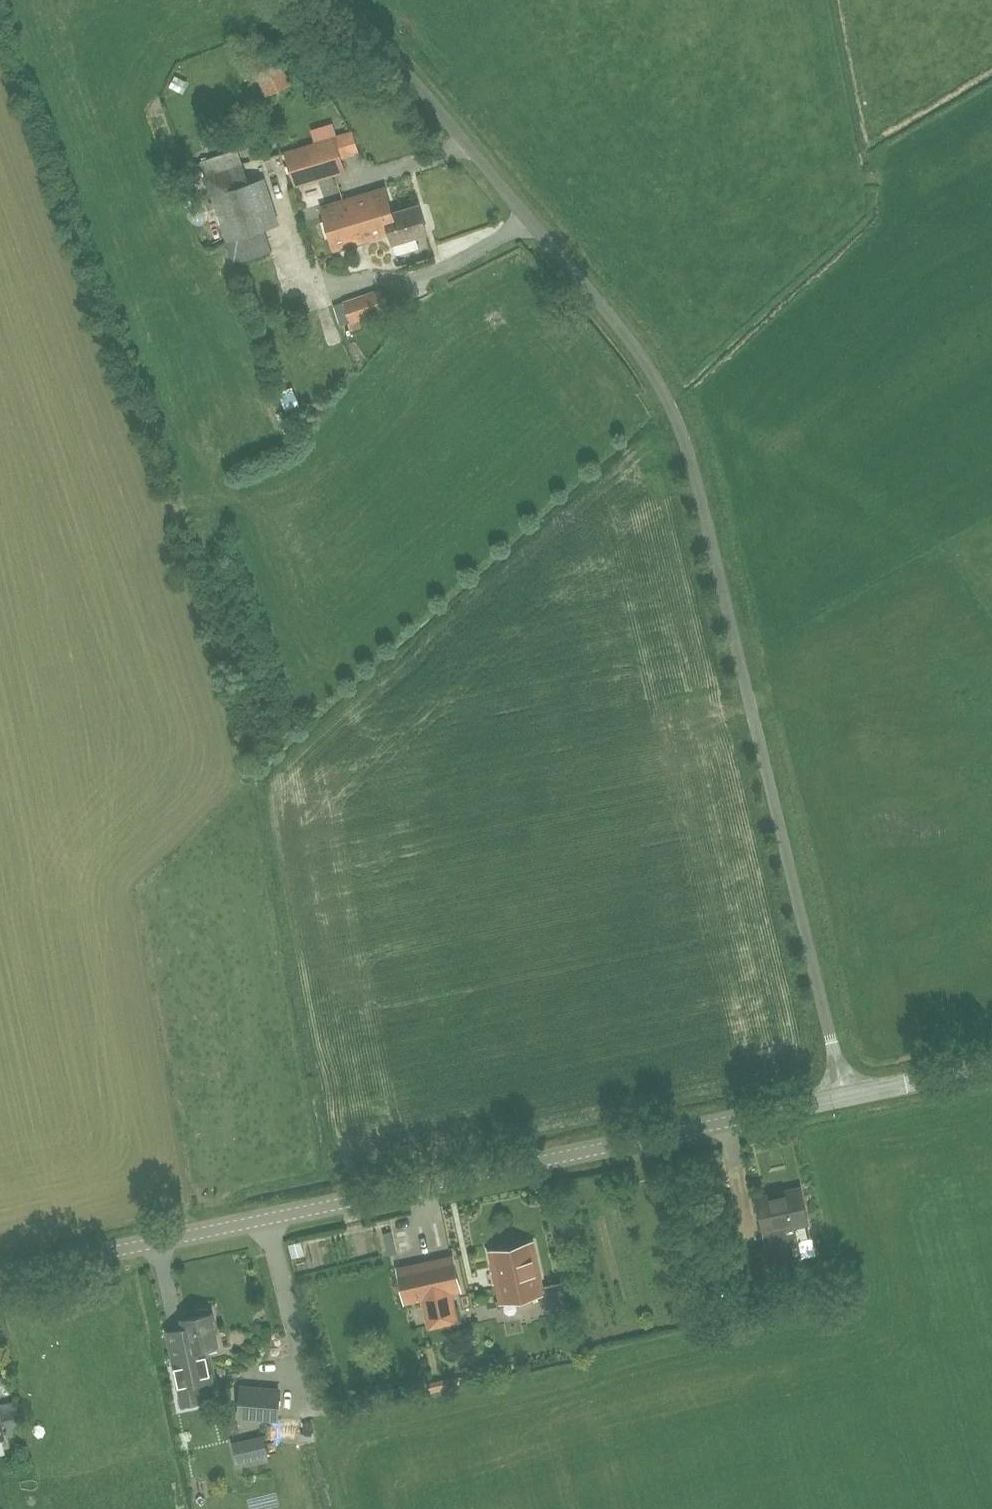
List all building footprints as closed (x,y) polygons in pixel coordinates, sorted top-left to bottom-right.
[(280,62),(255,74),(266,97),(292,85),(280,62)] [(341,158),(358,153),(353,133),(286,151),(295,185),(344,172),(341,158)] [(200,161),(206,176),(204,176),(233,265),(273,252),(266,230),(281,225),(265,177),(250,182),(244,163),(244,164),(239,149),(200,161)] [(393,214),(385,189),(322,208),(335,251),(390,233),(391,233),(386,217),(393,214)] [(391,233),(390,233),(394,243),(428,233),(419,205),(393,214),(386,217),(391,233)] [(349,317),(384,304),(380,293),(344,306),(349,317)] [(785,1228),(808,1223),(800,1188),(756,1198),(764,1233),(773,1230),(777,1246),(749,1252),(756,1281),(795,1273),(789,1243),(788,1244),(785,1228)] [(792,1246),(795,1262),(818,1259),(815,1243),(792,1246)] [(531,1244),(490,1253),(501,1303),(516,1299),(518,1307),(532,1304),(530,1296),(542,1294),(531,1244)] [(454,1295),(458,1294),(457,1290),(458,1290),(451,1259),(400,1270),(406,1301),(421,1298),(428,1330),(460,1323),(454,1295)] [(171,1356),(174,1355),(190,1352),(204,1349),(204,1350),(219,1347),(211,1313),(209,1313),(209,1310),(206,1309),(197,1311),(195,1313),(196,1316),(182,1319),(184,1325),(165,1330),(171,1356)] [(211,1380),(204,1350),(204,1349),(190,1352),(174,1355),(185,1405),(202,1401),(198,1383),(211,1380)] [(280,1390),(242,1387),(240,1416),(278,1419),(280,1390)] [(264,1434),(232,1442),(237,1463),(269,1455),(264,1434)]
